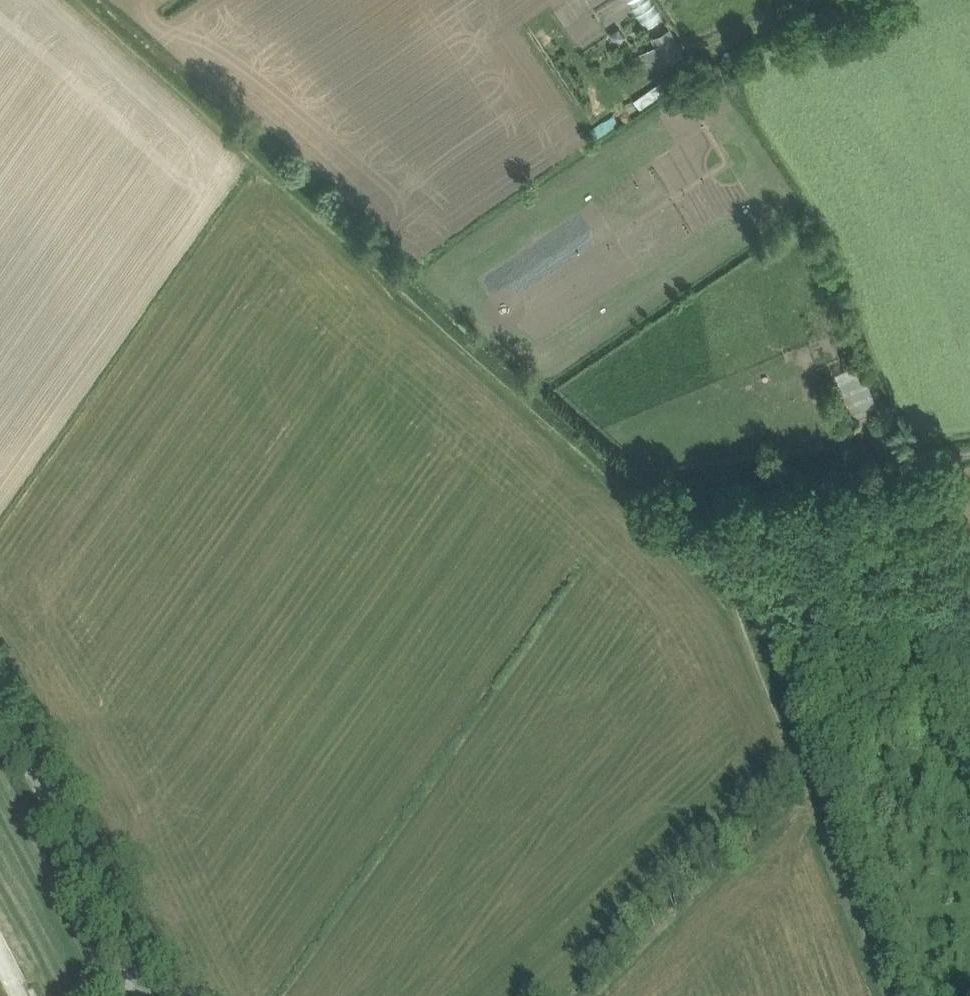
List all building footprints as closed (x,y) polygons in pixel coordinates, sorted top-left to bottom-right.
[(671,28),(653,38),(656,45),(639,54),(648,70),(684,51),(671,28)] [(881,406),(867,373),(842,384),(856,417),(881,406)]
